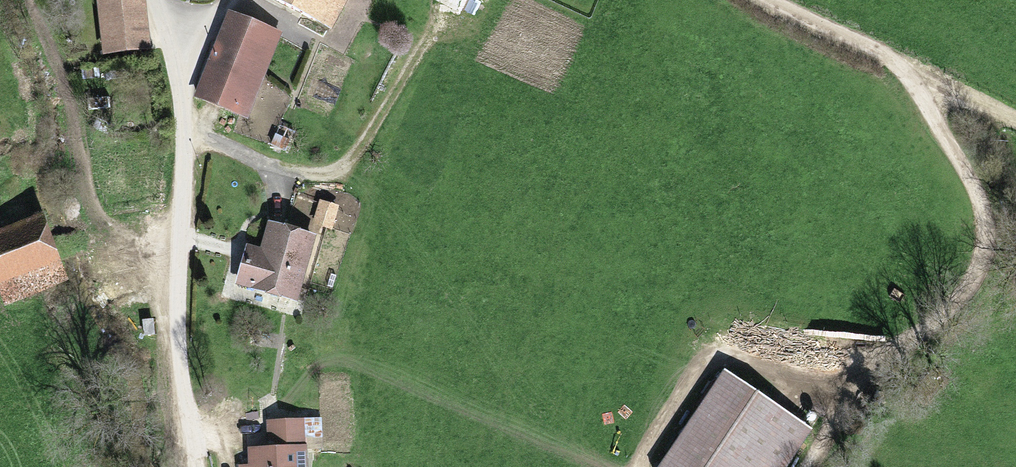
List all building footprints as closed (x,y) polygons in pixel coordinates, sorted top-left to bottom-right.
[(142,0),(92,0),(100,54),(148,48),(142,0)] [(326,33),(344,0),(264,0),(326,33)] [(209,56),(261,77),(278,36),(226,15),(209,56)] [(246,115),(261,77),(209,56),(194,93),(246,115)] [(310,224),(330,230),(338,204),(318,197),(310,224)] [(35,213),(0,228),(0,298),(2,304),(62,279),(35,213)] [(268,259),(262,285),(295,294),(309,234),(267,223),(261,249),(259,256),(268,259)] [(245,253),(259,256),(261,249),(247,246),(245,253)] [(239,280),(262,285),(268,259),(259,256),(245,253),(239,280)] [(806,426),(724,373),(664,466),(780,466),(806,426)] [(319,415),(264,418),(266,445),(305,443),(305,449),(321,448),(319,415)] [(246,446),(247,463),(235,464),(235,466),(306,466),(305,449),(305,443),(266,445),(246,446)]
